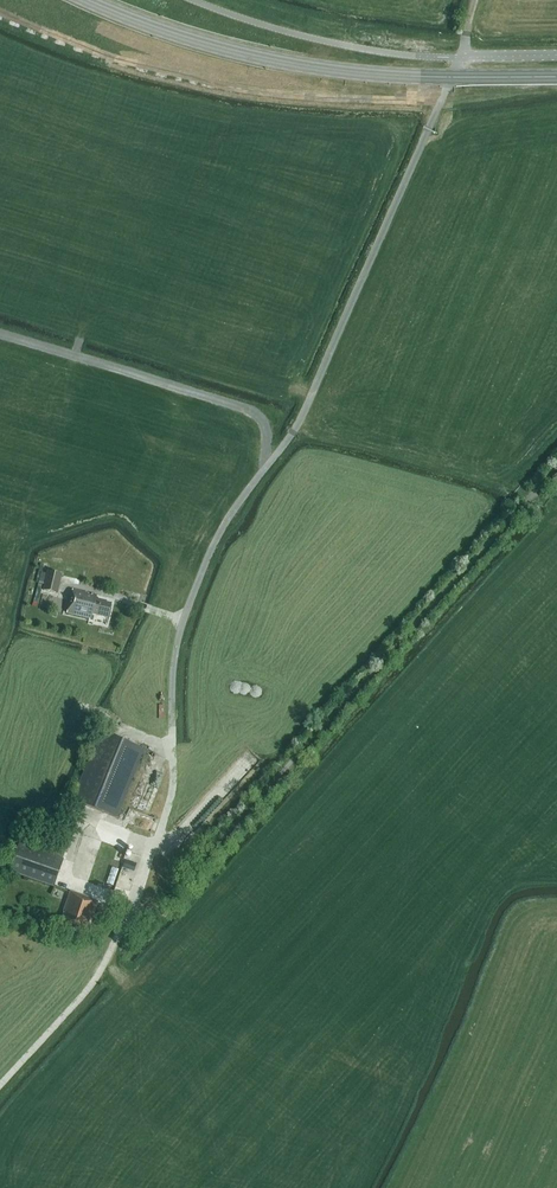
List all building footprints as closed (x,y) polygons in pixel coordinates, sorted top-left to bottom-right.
[(57,594),(62,575),(47,572),(47,574),(41,573),(38,584),(44,586),(43,591),(57,594)] [(73,590),(67,613),(91,619),(92,615),(108,618),(111,604),(96,601),(96,596),(73,590)] [(118,818),(146,750),(101,732),(73,800),(118,818)] [(91,882),(113,890),(127,850),(105,842),(91,882)] [(18,845),(9,872),(54,887),(63,860),(18,845)] [(128,870),(131,862),(125,860),(123,868),(128,870)] [(64,913),(60,926),(87,935),(98,903),(90,900),(90,899),(71,892),(63,913),(64,913)]
